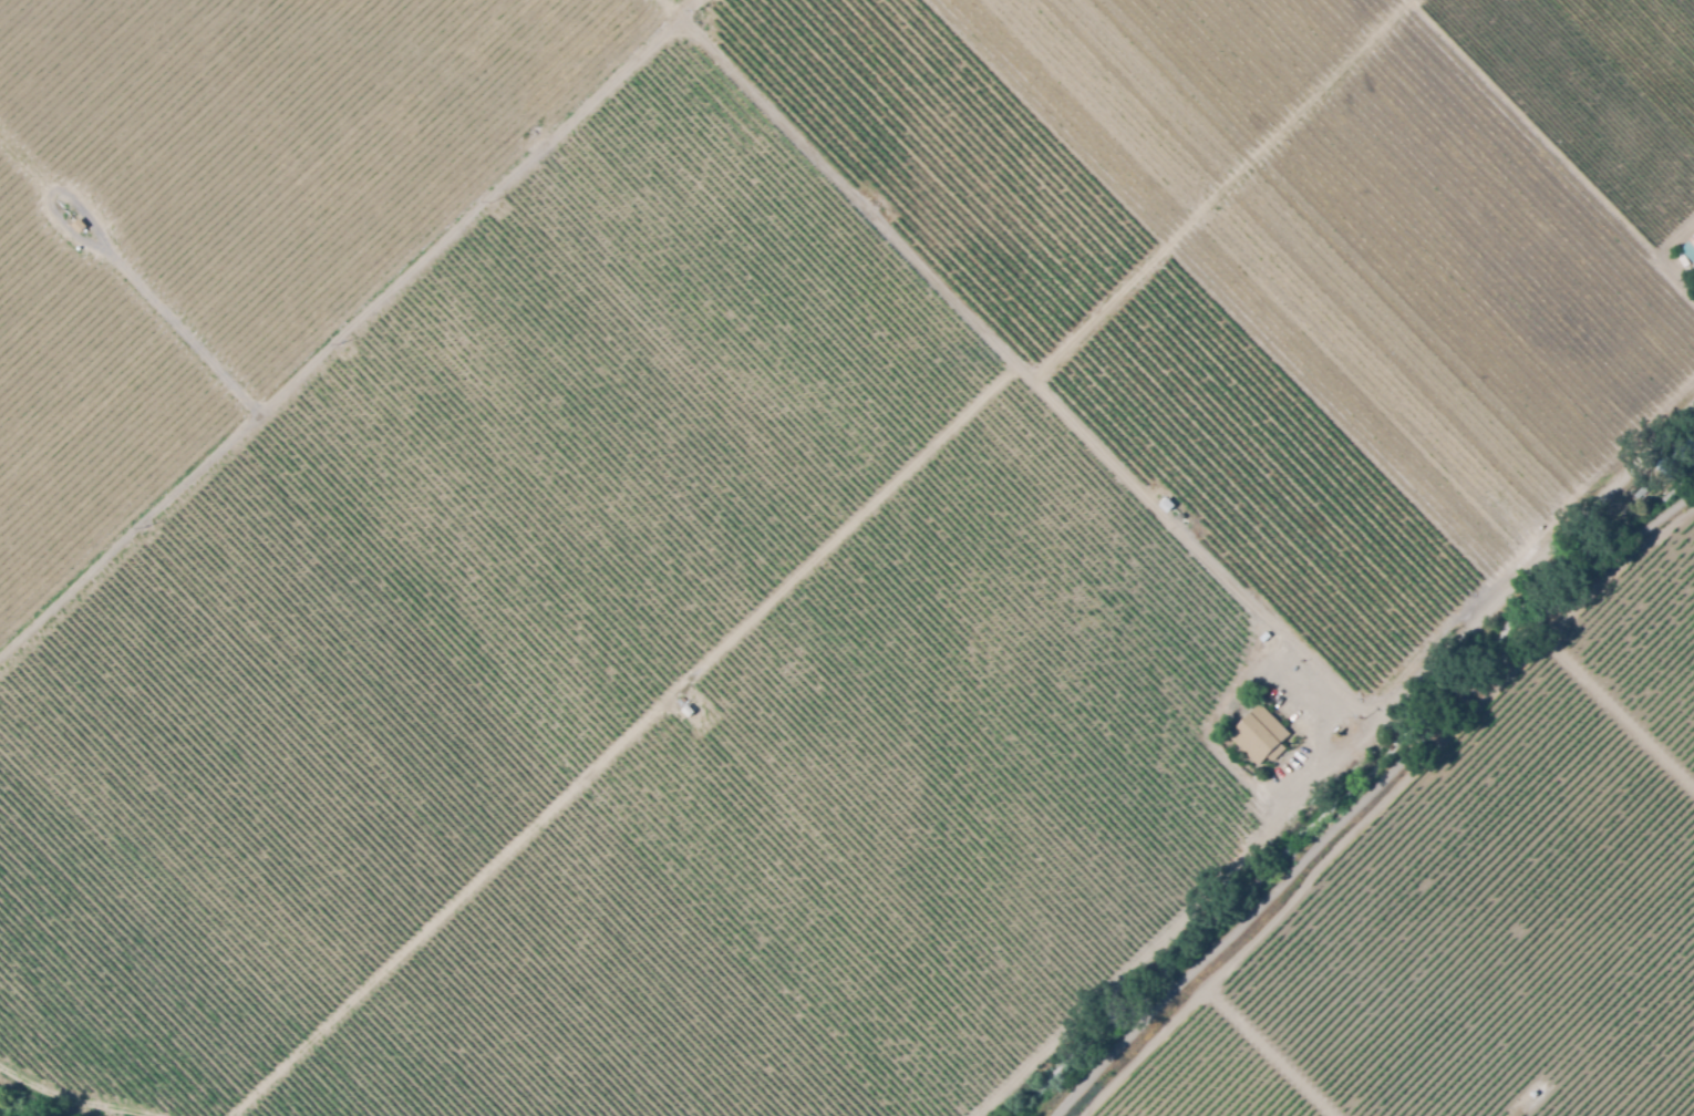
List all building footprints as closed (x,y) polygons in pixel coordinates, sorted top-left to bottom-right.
[(82,215),(92,226),(84,232),(74,221),(82,215)] [(1670,258),(1693,234),(1693,269),(1693,268),(1686,275),(1670,258)] [(1633,494),(1642,485),(1646,489),(1638,498),(1633,494)] [(1166,515),(1158,507),(1166,498),(1174,507),(1166,515)] [(1498,516),(1491,509),(1497,504),(1502,510),(1498,516)] [(680,709),(689,700),(699,711),(690,719),(680,709)] [(1258,768),(1228,737),(1260,705),(1289,736),(1280,744),(1285,750),(1271,763),(1267,758),(1258,768)]
